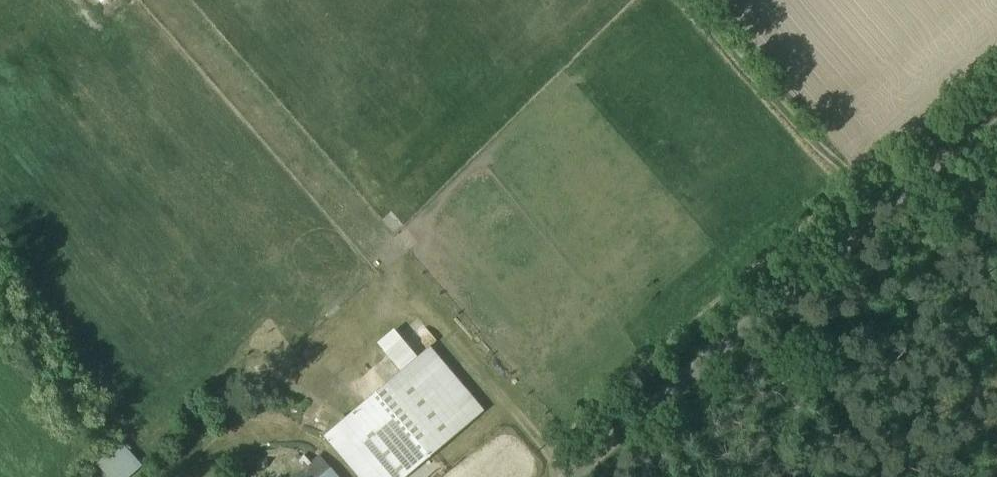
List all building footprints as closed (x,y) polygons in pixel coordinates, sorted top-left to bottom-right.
[(483,410),(430,347),(324,434),(361,476),(405,476),(483,410)] [(118,446),(94,466),(104,476),(131,476),(139,471),(118,446)] [(318,456),(292,476),(335,476),(318,456)]
